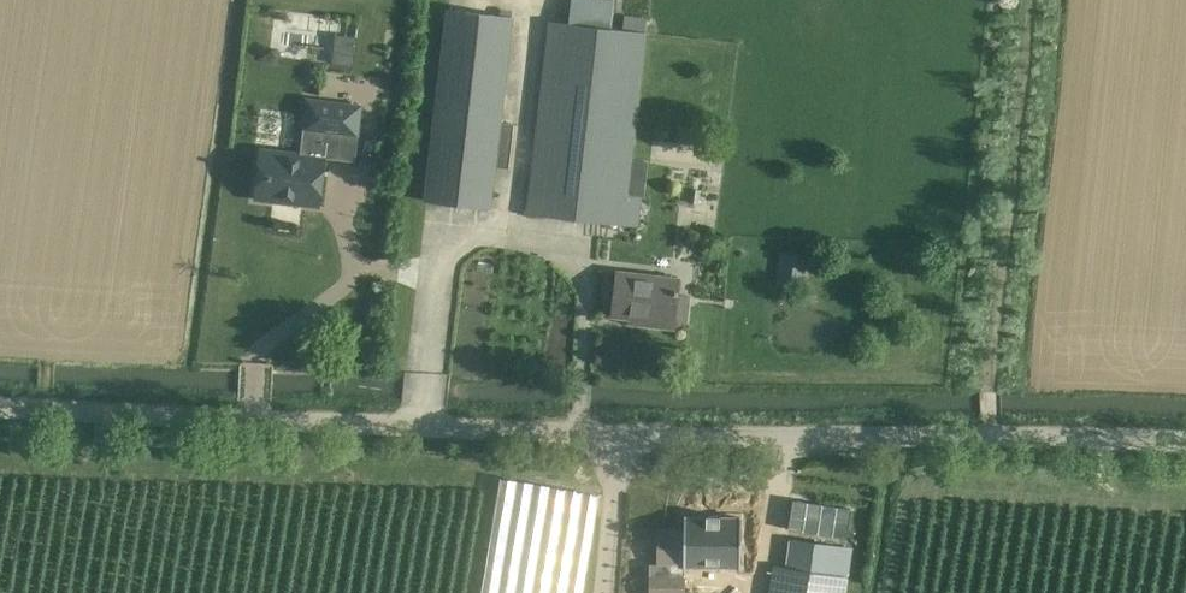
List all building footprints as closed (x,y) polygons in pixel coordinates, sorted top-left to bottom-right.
[(569,24),(554,23),(532,214),(638,226),(641,194),(631,193),(650,34),(644,33),(646,18),(624,15),(622,31),(611,29),(615,0),(572,0),(569,24)] [(454,10),(432,200),(496,207),(500,168),(509,168),(513,124),(506,123),(518,17),(454,10)] [(332,62),(353,65),(356,37),(335,35),(332,62)] [(306,97),(302,128),(357,135),(359,135),(363,104),(306,97)] [(262,149),(256,201),(320,209),(326,156),(323,156),(325,141),(303,138),(301,153),(262,149)] [(690,189),(688,202),(699,204),(700,190),(690,189)] [(805,257),(781,254),(778,284),(801,287),(805,257)] [(615,291),(612,315),(613,315),(613,313),(640,316),(640,318),(651,320),(650,327),(672,329),(673,322),(674,323),(674,320),(686,321),(689,296),(677,295),(679,279),(617,272),(615,291)] [(741,513),(683,512),(683,530),(659,530),(658,565),(650,565),(650,592),(685,592),(685,563),(740,564),(741,513)] [(795,537),(792,564),(780,563),(775,592),(846,592),(853,546),(795,537)]
